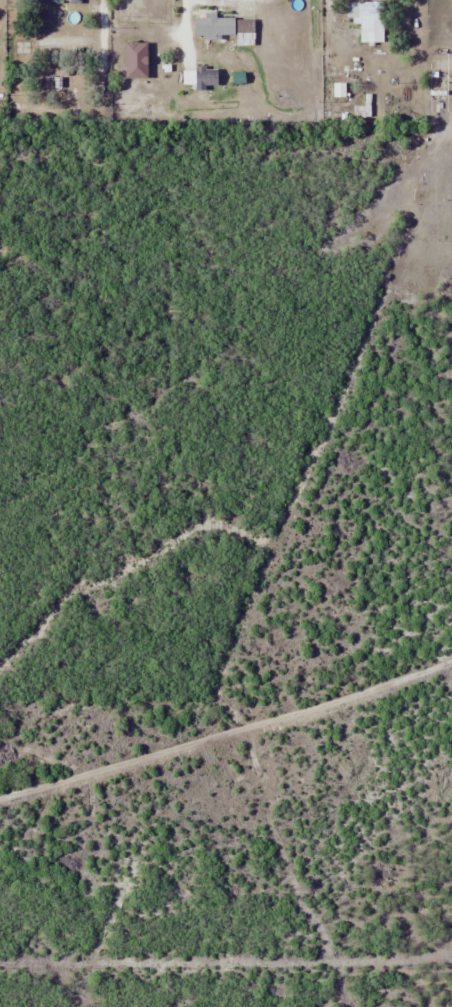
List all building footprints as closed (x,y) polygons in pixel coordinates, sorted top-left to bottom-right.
[(361,42),(384,42),(384,1),(347,1),(347,18),(361,18),(361,42)] [(235,36),(235,16),(205,16),(205,18),(195,18),(195,37),(235,36)]
